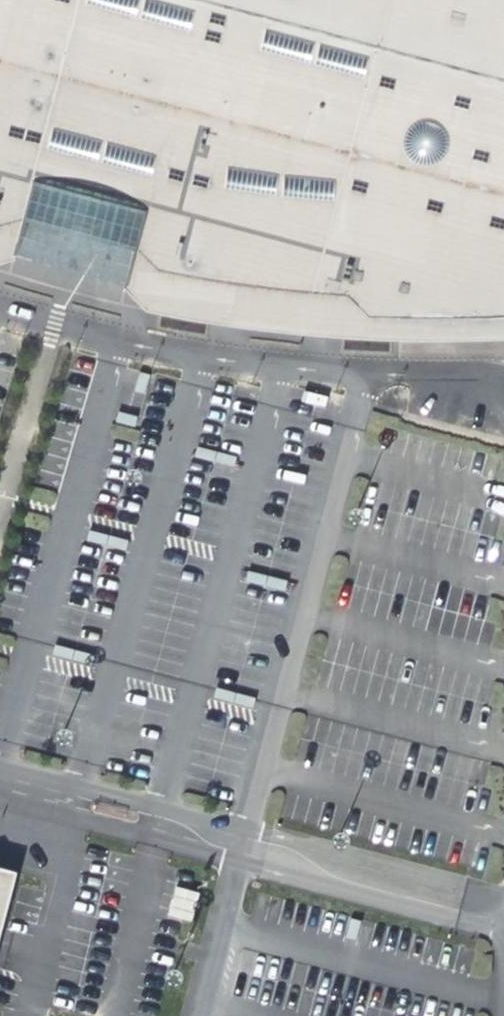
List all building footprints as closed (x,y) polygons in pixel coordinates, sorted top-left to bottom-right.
[(23,222),(46,227),(46,229),(47,230),(49,234),(50,235),(51,235),(51,236),(52,236),(53,237),(54,237),(56,238),(59,238),(60,238),(63,238),(64,237),(66,237),(67,236),(67,235),(69,234),(70,233),(89,239),(90,240),(90,241),(90,242),(91,244),(93,245),(94,246),(96,248),(99,249),(100,250),(103,250),(106,249),(107,249),(109,248),(110,247),(111,247),(112,246),(113,245),(135,250),(157,273),(165,274),(187,278),(205,282),(229,286),(245,288),(262,290),(275,292),(288,293),(306,295),(321,296),(346,298),(367,319),(384,320),(400,320),(415,321),(430,321),(445,321),(460,321),(475,320),(490,320),(503,319),(503,0),(0,0),(0,228),(23,222)] [(15,259),(16,256),(125,285),(124,288),(146,311),(254,329),(356,339),(477,340),(503,339),(503,319),(490,320),(475,320),(460,321),(445,321),(430,321),(415,321),(400,320),(384,320),(367,319),(346,298),(321,296),(306,295),(288,293),(275,292),(262,290),(245,288),(229,286),(205,282),(187,278),(165,274),(157,273),(135,250),(113,245),(112,246),(111,247),(110,247),(109,248),(107,249),(106,249),(103,250),(100,250),(99,249),(96,248),(94,246),(93,245),(91,244),(90,242),(90,241),(90,240),(89,239),(70,233),(69,234),(67,235),(67,236),(66,237),(64,237),(63,238),(60,238),(59,238),(56,238),(54,237),(53,237),(52,236),(51,236),(51,235),(50,235),(49,234),(47,230),(46,229),(46,227),(23,222),(0,228),(0,264),(15,259)] [(138,419),(150,376),(131,370),(119,413),(138,419)] [(236,456),(198,446),(196,457),(234,467),(236,456)] [(246,581),(284,591),(286,580),(249,570),(246,581)] [(94,655),(56,644),(53,656),(91,666),(94,655)] [(216,687),(212,698),(250,708),(253,697),(216,687)] [(17,872),(0,868),(0,936),(17,872)] [(194,921),(198,891),(173,887),(169,918),(194,921)]
